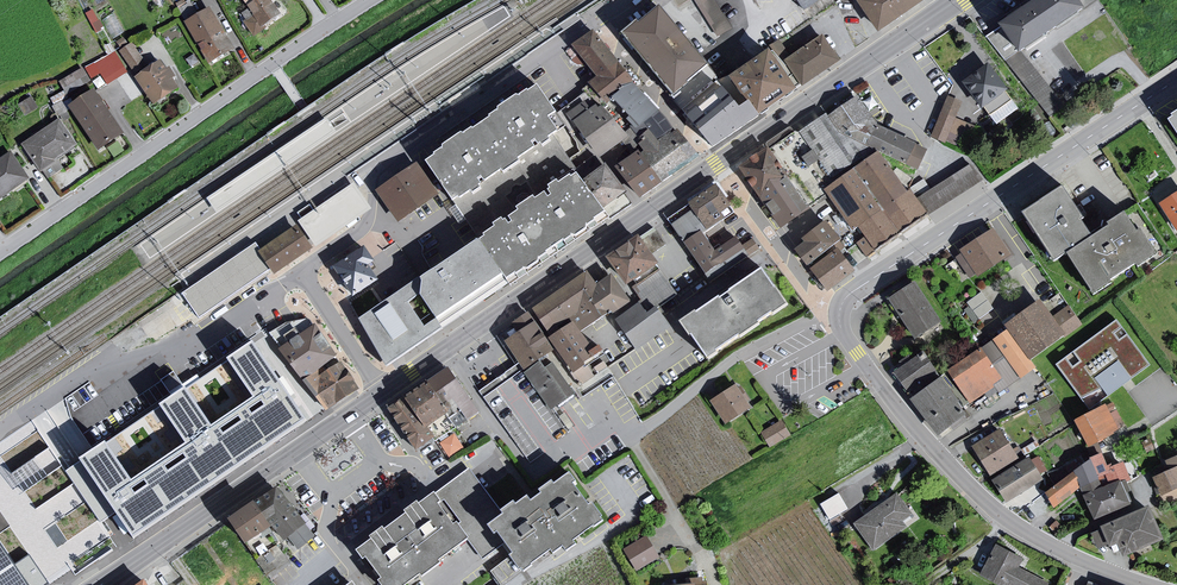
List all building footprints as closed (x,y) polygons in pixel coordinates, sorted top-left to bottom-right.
[(250,13),(242,18),(254,38),(283,16),(271,0),(241,0),(250,13)] [(718,37),(732,29),(714,0),(694,0),(718,37)] [(801,11),(818,0),(794,0),(801,11)] [(864,5),(882,31),(922,3),(920,0),(871,0),(864,5)] [(1025,54),(1083,12),(1075,0),(1034,0),(1002,22),(1025,54)] [(660,10),(627,37),(680,100),(713,73),(660,10)] [(186,25),(213,66),(238,53),(212,13),(186,25)] [(597,32),(576,47),(600,78),(592,84),(607,102),(636,83),(597,32)] [(823,38),(788,61),(804,84),(837,62),(823,38)] [(120,48),(135,73),(149,65),(134,40),(120,48)] [(115,48),(94,61),(108,83),(129,70),(115,48)] [(771,54),(735,79),(760,115),(796,91),(771,54)] [(165,61),(136,79),(157,106),(182,91),(165,61)] [(84,66),(60,79),(67,92),(91,78),(84,66)] [(991,67),(965,85),(983,112),(1010,93),(991,67)] [(711,149),(760,115),(735,79),(683,112),(711,149)] [(636,86),(616,102),(634,121),(632,124),(635,128),(645,140),(654,133),(663,144),(677,136),(669,120),(636,86)] [(543,87),(426,161),(457,206),(571,135),(560,121),(568,116),(543,87)] [(96,91),(69,108),(98,153),(125,136),(96,91)] [(875,152),(917,174),(927,154),(873,126),(855,97),(743,168),(822,295),(850,275),(837,252),(843,249),(827,225),(839,219),(820,190),(875,152)] [(946,97),(929,141),(942,145),(944,143),(964,151),(973,126),(955,119),(960,104),(946,97)] [(605,107),(577,126),(605,161),(631,140),(605,107)] [(1168,118),(1176,131),(1176,111),(1168,118)] [(60,120),(23,145),(41,172),(78,147),(60,120)] [(644,158),(661,182),(698,157),(688,141),(682,133),(677,136),(663,144),(654,133),(645,140),(648,144),(644,146),(649,154),(644,158)] [(0,160),(0,200),(30,180),(12,152),(0,160)] [(875,152),(820,190),(839,219),(864,258),(924,214),(908,190),(901,193),(875,152)] [(642,155),(618,170),(640,197),(661,182),(644,158),(642,155)] [(424,163),(380,193),(405,225),(444,194),(424,163)] [(973,165),(919,200),(933,221),(987,186),(973,165)] [(609,167),(594,179),(615,207),(632,194),(609,167)] [(1160,198),(1176,189),(1176,173),(1176,171),(1153,184),(1160,198)] [(495,237),(489,242),(515,281),(616,214),(590,176),(584,179),(583,177),(571,184),(569,182),(560,188),(561,190),(560,191),(564,197),(561,199),(557,194),(548,200),(546,197),(539,201),(538,198),(524,208),(529,214),(521,220),(524,225),(521,227),(517,220),(516,221),(513,217),(502,224),(505,229),(494,236),(495,237)] [(1089,229),(1058,184),(1014,215),(1055,267),(1063,261),(1092,298),(1156,255),(1127,211),(1089,229)] [(722,187),(693,205),(710,231),(727,219),(724,215),(735,207),(722,187)] [(1157,206),(1176,234),(1176,233),(1176,192),(1157,206)] [(749,252),(741,238),(718,250),(710,231),(693,205),(669,222),(686,246),(709,276),(749,252)] [(655,230),(640,240),(651,256),(666,245),(655,230)] [(989,230),(958,251),(976,277),(1007,256),(989,230)] [(278,271),(311,249),(298,231),(266,254),(276,268),(278,271)] [(640,240),(608,261),(628,291),(633,287),(660,269),(651,256),(640,240)] [(433,287),(430,299),(448,326),(515,281),(489,242),(430,280),(433,287)] [(184,295),(199,316),(276,268),(266,254),(258,244),(184,295)] [(354,296),(380,279),(370,265),(376,261),(365,245),(334,267),(354,296)] [(660,269),(633,287),(643,303),(641,305),(650,317),(660,310),(679,296),(660,269)] [(760,272),(685,325),(713,364),(788,311),(760,272)] [(591,273),(530,310),(539,324),(509,342),(527,371),(561,350),(579,380),(604,364),(585,333),(633,304),(616,276),(599,286),(591,273)] [(426,279),(362,323),(388,367),(448,326),(444,321),(432,328),(415,305),(429,296),(426,279)] [(915,285),(890,301),(917,341),(942,324),(915,285)] [(982,289),(965,300),(978,317),(994,306),(982,289)] [(1035,300),(998,325),(1024,361),(1061,336),(1035,300)] [(641,305),(618,323),(636,350),(669,328),(660,310),(650,317),(641,305)] [(308,380),(338,358),(313,321),(287,324),(273,333),(308,380)] [(1114,322),(1056,367),(1081,400),(1099,389),(1091,379),(1117,362),(1131,379),(1150,368),(1125,338),(1119,343),(1112,334),(1120,329),(1114,322)] [(253,342),(63,470),(118,551),(310,422),(253,342)] [(976,349),(943,372),(967,404),(989,387),(998,378),(976,349)] [(940,376),(926,356),(896,376),(910,396),(940,376)] [(308,380),(329,408),(358,390),(338,358),(308,380)] [(451,370),(391,406),(417,451),(437,439),(431,429),(455,414),(451,402),(468,394),(451,370)] [(943,382),(915,402),(941,438),(969,418),(943,382)] [(737,387),(712,404),(727,427),(752,410),(737,387)] [(1115,402),(1070,421),(1083,447),(1126,427),(1115,402)] [(791,435),(782,420),(761,434),(771,448),(791,435)] [(997,429),(968,448),(988,478),(1017,460),(997,429)] [(439,440),(449,454),(464,444),(454,430),(439,440)] [(52,446),(10,472),(22,491),(64,464),(52,446)] [(1041,453),(1032,455),(1036,471),(1045,469),(1041,453)] [(1161,460),(1164,471),(1152,476),(1159,497),(1176,490),(1176,455),(1161,460)] [(1026,457),(989,480),(1006,504),(1043,482),(1026,457)] [(436,493),(439,496),(443,494),(477,540),(471,544),(483,561),(505,544),(492,523),(504,515),(471,469),(436,493)] [(504,515),(492,523),(505,544),(525,576),(611,522),(584,489),(571,473),(504,515)] [(1116,482),(1080,494),(1093,524),(1130,512),(1116,482)] [(819,502),(829,517),(848,506),(838,490),(819,502)] [(279,491),(234,521),(253,548),(278,532),(287,544),(307,531),(279,491)] [(365,552),(390,584),(417,584),(471,544),(477,540),(443,494),(439,496),(365,552)] [(894,494),(851,524),(871,552),(908,529),(903,519),(909,513),(894,494)] [(1130,512),(1095,525),(1105,547),(1114,542),(1118,556),(1160,541),(1145,506),(1130,512)] [(645,537),(623,551),(636,572),(657,558),(645,537)] [(0,538),(0,584),(32,584),(0,538)] [(993,545),(978,575),(1003,584),(1046,584),(1048,582),(1017,569),(1021,558),(993,545)] [(659,580),(660,584),(702,584),(701,576),(659,580)]
